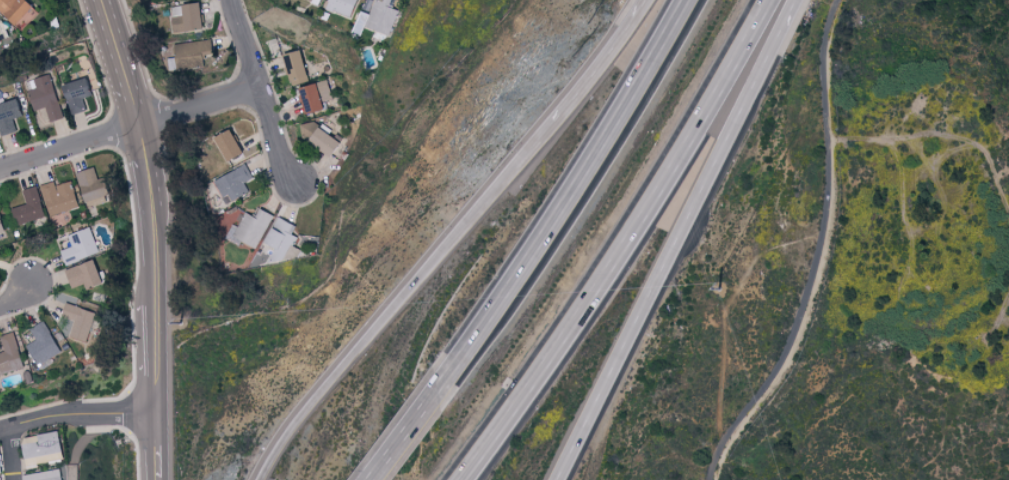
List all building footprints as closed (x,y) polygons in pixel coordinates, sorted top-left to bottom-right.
[(23,29),(41,10),(30,0),(0,0),(0,8),(23,29)] [(328,7),(352,17),(359,0),(331,0),(328,7)] [(391,6),(393,0),(376,0),(372,13),(362,10),(355,31),(364,34),(367,26),(377,30),(375,36),(388,40),(399,9),(391,6)] [(202,1),(172,6),(176,32),(206,28),(202,1)] [(176,43),(180,69),(207,65),(205,54),(214,53),(211,38),(176,43)] [(286,53),(293,84),(310,80),(302,49),(286,53)] [(51,121),(64,117),(51,73),(26,80),(35,109),(47,106),(51,121)] [(84,97),(94,94),(88,77),(64,85),(73,114),(88,109),(84,97)] [(325,108),(323,100),(333,98),(328,79),(301,86),(307,113),(325,108)] [(15,117),(24,115),(19,98),(0,103),(0,127),(2,135),(18,131),(15,117)] [(334,155),(343,139),(309,119),(300,135),(334,155)] [(217,137),(230,160),(245,152),(233,128),(217,137)] [(254,178),(248,164),(216,179),(227,203),(251,192),(246,181),(254,178)] [(88,205),(113,198),(107,176),(99,178),(96,166),(79,171),(88,205)] [(51,215),(80,206),(72,180),(57,185),(55,180),(42,184),(51,215)] [(18,224),(47,216),(38,185),(24,189),(28,203),(13,207),(18,224)] [(274,213),(258,207),(255,215),(246,211),(240,226),(234,223),(228,237),(259,249),(274,213)] [(295,224),(279,216),(267,241),(277,246),(272,257),(284,263),(297,235),(291,232),(295,224)] [(69,234),(73,245),(62,249),(67,265),(101,252),(91,226),(69,234)] [(88,290),(105,283),(96,258),(66,269),(73,287),(85,282),(88,290)] [(88,341),(98,312),(67,302),(63,315),(76,319),(71,336),(88,341)] [(37,339),(29,343),(38,365),(62,355),(48,320),(32,327),(37,339)] [(16,330),(2,334),(6,350),(0,352),(0,369),(1,373),(25,367),(16,330)] [(65,458),(60,429),(23,436),(28,465),(65,458)] [(61,467),(24,474),(25,479),(64,479),(61,467)]
